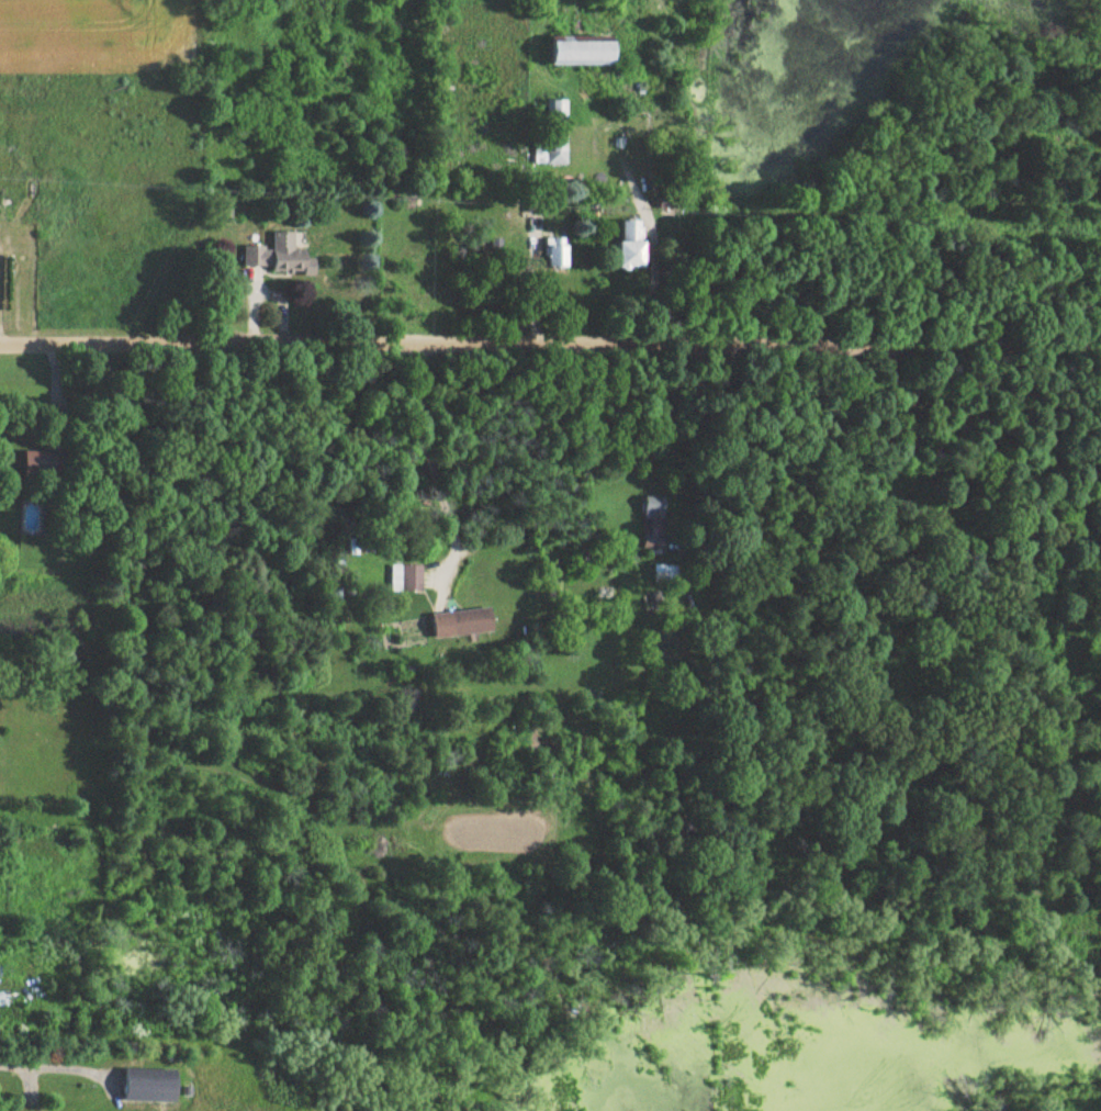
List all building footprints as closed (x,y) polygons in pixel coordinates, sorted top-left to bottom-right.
[(550,65),(611,65),(611,40),(550,40),(550,65)] [(565,100),(545,100),(545,167),(565,167),(565,100)] [(617,221),(617,269),(642,269),(642,221),(617,221)] [(294,233),(273,233),(273,247),(244,247),(244,267),(272,267),(272,275),(314,275),(314,258),(304,258),(304,250),(294,250),(294,233)] [(545,267),(566,267),(566,245),(545,245),(545,267)] [(24,453),(24,478),(66,478),(66,453),(24,453)] [(664,497),(642,497),(642,548),(664,548),(664,497)] [(390,592),(422,592),(422,565),(390,565),(390,592)] [(672,566),(662,568),(663,574),(654,576),(657,587),(676,582),(672,566)] [(490,608),(431,615),(434,638),(493,632),(490,608)] [(175,1070),(124,1069),(124,1101),(174,1102),(175,1070)]
